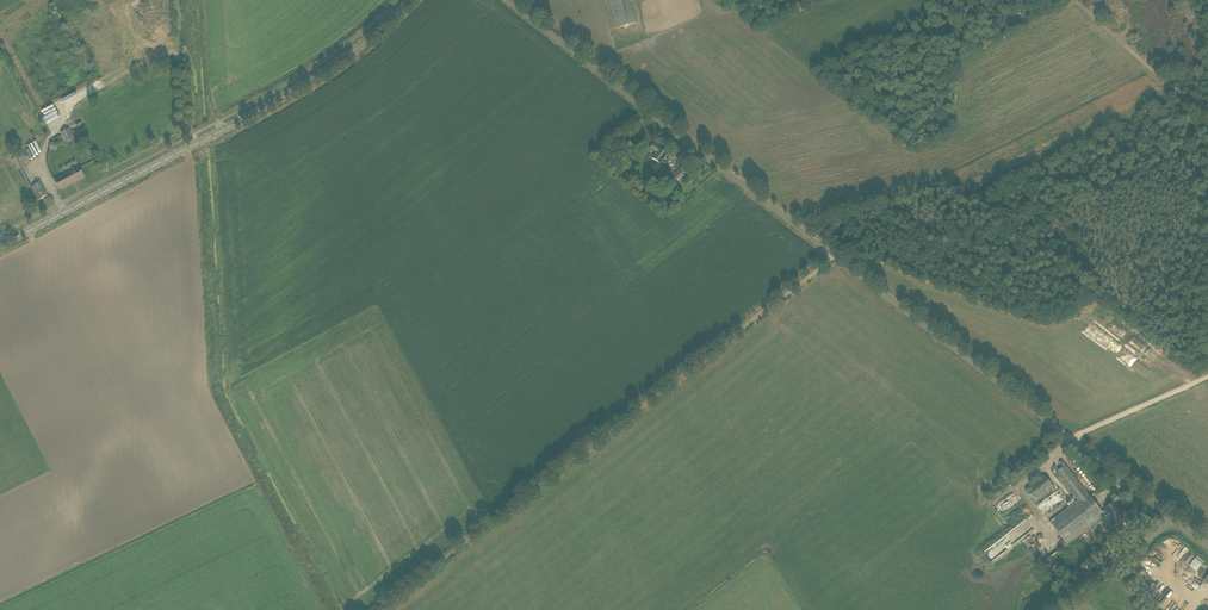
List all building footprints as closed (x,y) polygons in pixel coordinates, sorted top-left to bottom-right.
[(617,28),(637,23),(630,0),(609,0),(617,28)] [(74,139),(69,129),(61,133),(66,143),(74,139)] [(52,141),(50,148),(57,150),(60,143),(52,141)] [(659,164),(667,154),(653,143),(649,148),(657,153),(652,159),(659,164)] [(29,181),(17,157),(12,160),(24,183),(29,181)] [(54,180),(59,189),(84,176),(79,168),(56,180),(55,179),(54,180)] [(683,175),(679,170),(668,179),(672,184),(683,175)] [(47,196),(40,183),(32,187),(39,200),(47,196)] [(1102,512),(1062,461),(1053,468),(1078,500),(1050,521),(1068,545),(1105,516),(1108,513),(1117,526),(1126,519),(1119,510),(1120,509),(1115,502),(1105,510),(1102,512)] [(1036,503),(1054,488),(1044,475),(1026,489),(1036,503)] [(1193,559),(1200,565),(1204,561),(1197,554),(1193,559)] [(1164,565),(1170,570),(1174,566),(1168,561),(1164,565)]
